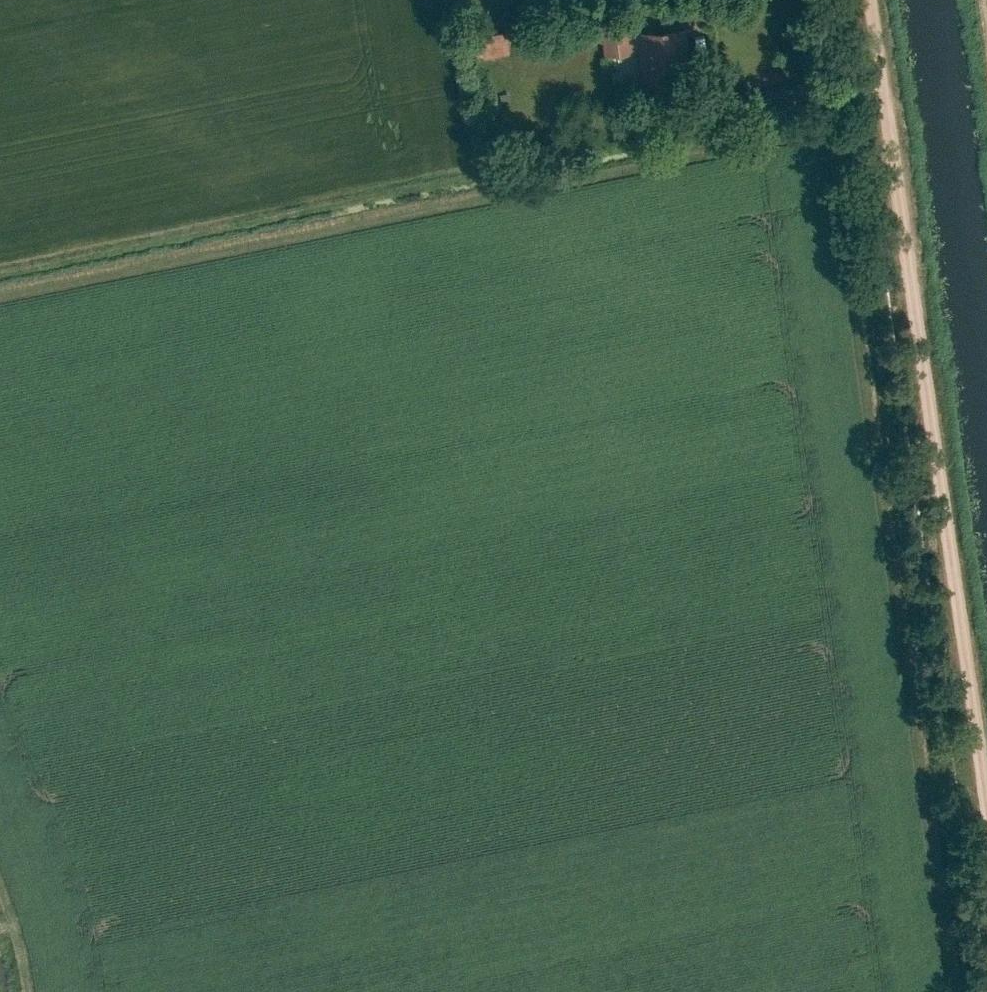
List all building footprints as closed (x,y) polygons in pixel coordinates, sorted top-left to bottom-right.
[(604,55),(633,53),(630,23),(602,26),(604,55)] [(672,68),(689,66),(685,30),(642,35),(647,87),(674,84),(672,68)] [(509,33),(483,36),(486,58),(513,54),(509,33)]
